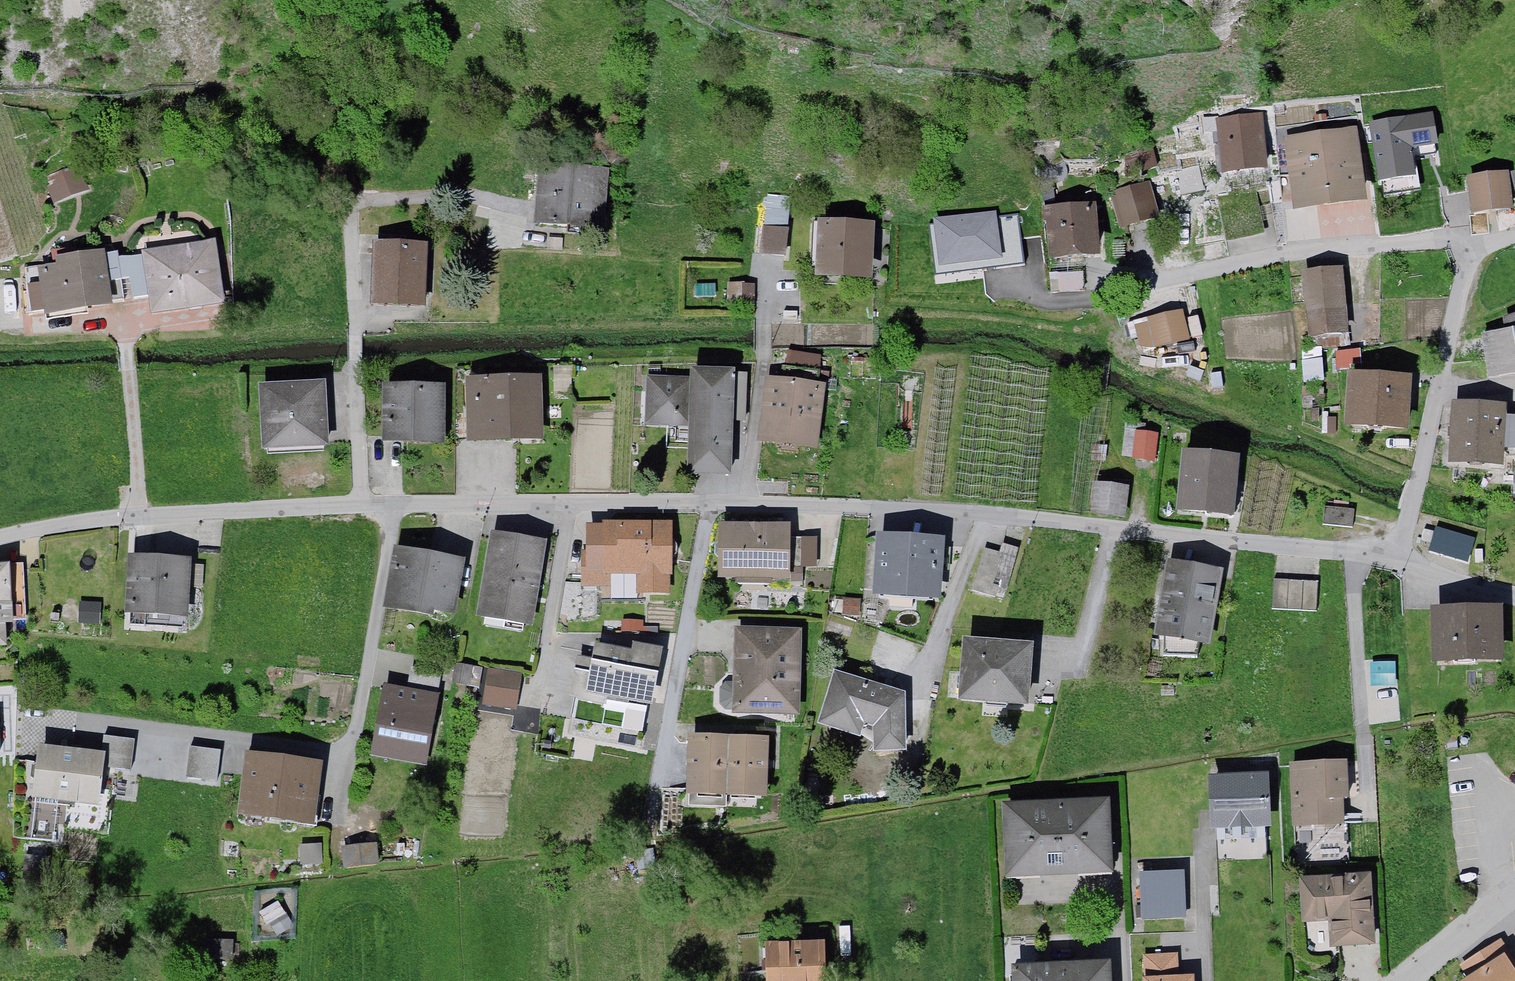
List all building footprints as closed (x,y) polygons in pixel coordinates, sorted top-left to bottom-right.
[(1265,179),(1261,121),(1199,124),(1201,155),(1214,154),(1216,182),(1265,179)] [(1429,124),(1365,132),(1373,193),(1411,188),(1408,161),(1433,158),(1429,124)] [(1353,137),(1280,147),(1290,221),(1362,212),(1353,137)] [(83,167),(49,177),(56,200),(90,191),(83,167)] [(613,176),(552,172),(545,230),(610,235),(613,176)] [(1504,180),(1460,186),(1465,224),(1509,218),(1504,180)] [(1506,182),(1514,217),(1514,180),(1506,182)] [(1164,189),(1122,200),(1134,233),(1178,225),(1164,189)] [(796,196),(765,196),(761,256),(796,259),(796,196)] [(1022,213),(938,215),(939,265),(1024,262),(1022,213)] [(1101,216),(1044,218),(1046,275),(1107,270),(1101,216)] [(886,225),(812,223),(811,280),(885,282),(886,225)] [(429,303),(431,239),(375,237),(373,302),(429,303)] [(127,249),(116,251),(123,288),(126,306),(155,301),(157,317),(233,303),(222,242),(129,259),(127,249)] [(71,267),(47,271),(49,285),(33,287),(38,320),(126,306),(123,288),(116,251),(69,258),(71,267)] [(1336,278),(1295,282),(1301,346),(1342,342),(1336,278)] [(1210,344),(1201,306),(1131,323),(1142,360),(1210,344)] [(1492,324),(1495,340),(1476,343),(1483,385),(1514,380),(1514,320),(1492,324)] [(821,378),(825,356),(793,350),(789,372),(821,378)] [(700,376),(651,374),(648,425),(699,428),(697,474),(743,476),(748,369),(700,366),(700,376)] [(549,376),(472,377),(473,444),(551,443),(549,376)] [(832,385),(765,379),(759,449),(825,456),(832,385)] [(340,380),(264,383),(267,456),(344,453),(340,380)] [(1408,386),(1341,382),(1338,436),(1405,440),(1408,386)] [(459,386),(392,386),(392,444),(459,444),(459,386)] [(1446,409),(1443,473),(1498,475),(1499,457),(1514,458),(1514,426),(1502,425),(1503,411),(1446,409)] [(1137,429),(1138,459),(1161,458),(1160,428),(1137,429)] [(1258,454),(1191,453),(1190,516),(1256,518),(1258,454)] [(1142,490),(1102,486),(1099,519),(1138,524),(1142,490)] [(1362,511),(1329,507),(1327,529),(1359,533),(1362,511)] [(802,521),(724,524),(726,584),(804,581),(802,521)] [(588,524),(583,530),(583,595),(675,595),(675,523),(588,524)] [(1471,562),(1479,538),(1440,524),(1431,549),(1471,562)] [(559,545),(497,535),(484,622),(546,632),(559,545)] [(944,543),(877,539),(873,598),(940,603),(944,543)] [(1003,555),(989,551),(976,594),(1011,605),(1028,549),(1007,542),(1003,555)] [(478,564),(404,552),(394,613),(468,625),(478,564)] [(205,564),(139,559),(135,618),(201,623),(205,564)] [(1235,567),(1176,559),(1163,653),(1222,661),(1235,567)] [(0,565),(0,646),(17,645),(16,629),(35,628),(31,563),(0,565)] [(1327,583),(1273,581),(1272,614),(1326,616),(1327,583)] [(1439,658),(1498,658),(1497,613),(1438,613),(1439,658)] [(802,633),(735,631),(732,717),(799,719),(802,633)] [(640,654),(592,646),(582,706),(639,716),(640,706),(669,711),(681,639),(644,633),(640,654)] [(1051,647),(976,641),(972,705),(1046,710),(1051,647)] [(536,676),(490,671),(486,709),(532,713),(536,676)] [(905,696),(834,674),(816,729),(861,741),(865,730),(872,732),(874,756),(908,753),(905,696)] [(447,701),(382,690),(370,758),(435,769),(447,701)] [(781,738),(695,734),(692,806),(779,810),(781,738)] [(145,740),(109,736),(106,755),(118,756),(116,774),(140,777),(145,740)] [(106,755),(38,748),(32,804),(113,812),(116,774),(118,756),(106,755)] [(226,754),(193,748),(190,780),(224,786),(226,754)] [(334,762),(256,753),(249,820),(327,829),(334,762)] [(1339,761),(1294,764),(1297,814),(1342,811),(1339,761)] [(1268,819),(1265,777),(1215,781),(1218,822),(1268,819)] [(1011,871),(1109,866),(1106,806),(1008,811),(1011,871)] [(1194,875),(1142,875),(1143,921),(1195,920),(1194,875)] [(1305,910),(1337,908),(1340,943),(1372,941),(1367,879),(1303,882),(1305,910)] [(766,936),(767,980),(828,980),(826,934),(766,936)] [(1495,948),(1456,972),(1461,980),(1514,980),(1495,948)] [(1018,969),(1019,980),(1106,980),(1105,964),(1018,969)]
